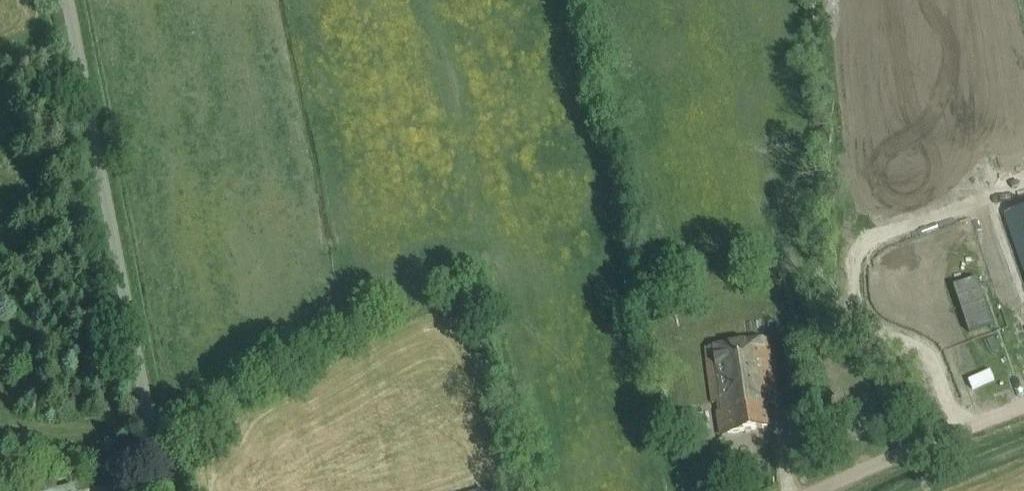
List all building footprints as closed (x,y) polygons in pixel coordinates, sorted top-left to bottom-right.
[(1004,218),(1023,273),(1023,211),(1004,218)] [(765,408),(778,406),(769,341),(705,350),(713,405),(715,405),(720,436),(768,429),(765,408)] [(9,466),(0,468),(0,480),(11,479),(9,466)] [(53,481),(29,488),(29,490),(73,490),(72,486),(56,490),(53,481)]
